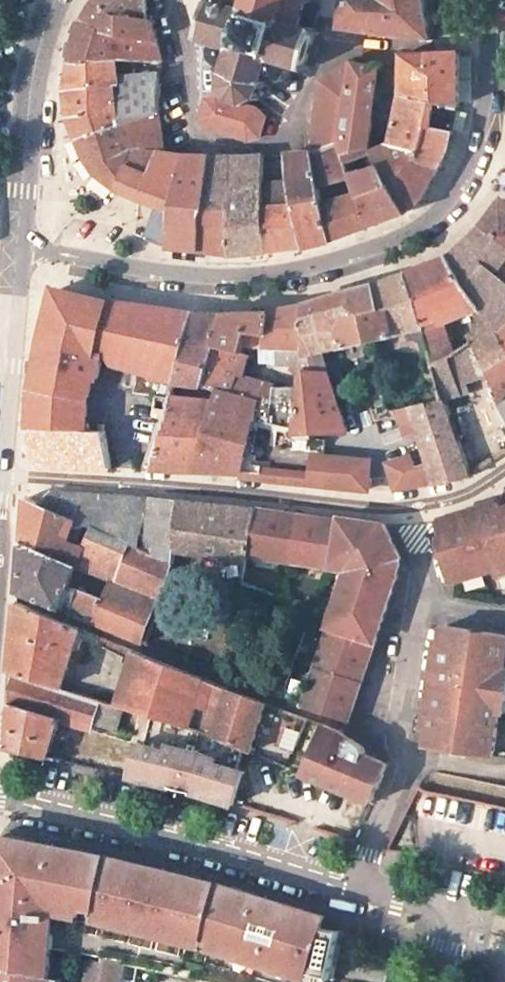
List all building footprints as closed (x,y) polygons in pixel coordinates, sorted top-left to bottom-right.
[(146,19),(120,14),(96,0),(95,0),(85,18),(120,34),(154,38),(150,19),(146,19)] [(120,14),(146,19),(146,0),(96,0),(120,14)] [(205,1),(209,2),(200,31),(196,30),(195,34),(199,35),(197,40),(201,41),(203,37),(215,40),(214,47),(210,46),(209,49),(213,50),(213,56),(209,57),(211,61),(215,59),(218,62),(217,66),(222,67),(222,64),(227,63),(225,72),(221,72),(221,75),(224,75),(223,84),(220,85),(221,88),(224,87),(231,97),(229,99),(215,95),(206,98),(200,118),(208,126),(250,138),(259,135),(265,115),(260,108),(250,105),(247,100),(255,98),(257,101),(260,99),(257,95),(261,87),(266,89),(267,85),(263,84),(266,75),(268,75),(268,77),(267,82),(271,83),(272,79),(276,78),(278,81),(282,79),(280,76),(283,73),(286,76),(288,72),(285,70),(287,62),(300,66),(298,71),(303,71),(304,67),(308,68),(309,64),(306,63),(314,34),(318,34),(319,31),(316,30),(317,24),(314,24),(313,24),(311,28),(300,25),(306,5),(310,6),(311,2),(307,1),(308,0),(205,0),(205,1)] [(340,26),(430,37),(424,0),(343,0),(340,26)] [(314,24),(320,5),(311,2),(310,6),(306,5),(300,25),(311,28),(313,24),(314,24)] [(75,39),(71,60),(110,60),(161,59),(161,58),(154,38),(120,34),(85,18),(75,39)] [(402,53),(401,94),(433,100),(432,77),(430,52),(402,53)] [(459,52),(430,52),(432,77),(458,81),(459,52)] [(112,75),(110,60),(71,60),(66,87),(68,115),(72,124),(78,137),(159,112),(160,84),(133,93),(136,103),(116,109),(112,75)] [(314,151),(341,144),(352,62),(350,61),(321,82),(318,107),(312,152),(314,151)] [(347,161),(362,154),(366,152),(377,66),(352,62),(341,144),(347,161)] [(160,84),(161,71),(112,75),(116,109),(136,103),(133,93),(160,84)] [(432,77),(433,100),(428,124),(453,129),(456,116),(458,102),(458,88),(458,81),(432,77)] [(453,129),(428,124),(433,100),(401,94),(391,141),(391,143),(421,151),(419,160),(438,166),(448,148),(453,129)] [(163,150),(159,112),(78,137),(88,160),(98,174),(117,187),(136,146),(163,150)] [(391,141),(371,150),(380,166),(404,209),(411,205),(418,199),(422,194),(438,166),(419,160),(421,151),(391,143),(391,141)] [(314,151),(317,169),(330,165),(333,175),(351,169),(347,161),(341,144),(314,151)] [(186,154),(163,150),(136,146),(117,187),(154,203),(150,220),(144,242),(169,247),(173,205),(186,154)] [(366,152),(362,154),(371,169),(380,166),(371,150),(366,152)] [(298,152),(287,153),(292,181),(304,244),(331,237),(317,169),(314,151),(312,152),(298,152)] [(287,153),(265,155),(266,181),(292,181),(287,153)] [(209,155),(186,154),(173,205),(169,247),(201,249),(209,155)] [(237,254),(269,250),(266,181),(265,155),(245,156),(209,155),(201,249),(237,254)] [(333,175),(330,165),(317,169),(331,237),(370,223),(353,176),(351,169),(333,175)] [(404,209),(380,166),(371,169),(353,176),(370,223),(404,209)] [(292,181),(266,181),(269,250),(304,244),(292,181)] [(504,245),(504,200),(502,198),(481,227),(504,245)] [(481,227),(450,255),(481,306),(492,322),(496,328),(504,343),(504,245),(481,227)] [(442,323),(481,306),(450,255),(407,271),(417,301),(424,322),(440,317),(442,323)] [(380,310),(417,301),(407,271),(376,285),(380,310)] [(364,315),(369,339),(385,335),(380,310),(376,285),(334,295),(341,321),(364,315)] [(96,355),(113,300),(90,297),(73,294),(56,289),(49,320),(34,386),(32,411),(31,429),(54,430),(90,431),(99,355),(96,355)] [(321,350),(369,339),(364,315),(341,321),(334,295),(304,303),(302,347),(301,355),(309,353),(321,350)] [(176,378),(194,311),(113,300),(96,355),(99,355),(140,368),(154,372),(154,375),(163,377),(175,381),(176,378)] [(380,310),(385,335),(425,326),(424,322),(417,301),(380,310)] [(278,346),(302,347),(304,303),(269,311),(264,333),(264,346),(278,346)] [(203,385),(214,343),(222,313),(194,311),(176,378),(175,381),(174,383),(185,384),(198,385),(203,385)] [(222,313),(214,343),(244,351),(245,345),(248,330),(264,333),(269,311),(222,313)] [(468,390),(464,379),(486,372),(472,342),(455,352),(442,323),(440,317),(424,322),(425,326),(443,398),(468,390)] [(492,322),(468,335),(472,342),(496,328),(492,322)] [(496,328),(472,342),(486,372),(504,362),(504,343),(496,328)] [(264,333),(248,330),(245,345),(253,345),(264,346),(264,333)] [(258,400),(254,417),(271,422),(276,387),(246,378),(239,376),(244,351),(214,343),(203,385),(217,389),(258,400)] [(239,376),(246,378),(253,345),(245,345),(244,351),(239,376)] [(263,361),(277,362),(278,346),(264,346),(263,361)] [(302,347),(278,346),(277,362),(301,363),(301,355),(302,347)] [(309,353),(309,372),(328,373),(321,350),(309,353)] [(328,373),(309,372),(309,353),(301,355),(301,363),(298,386),(276,387),(271,422),(294,427),(294,431),(298,432),(298,444),(345,443),(346,430),(337,403),(328,373)] [(486,372),(498,396),(495,398),(498,403),(504,399),(504,362),(486,372)] [(182,396),(185,384),(174,383),(171,395),(182,396)] [(198,385),(195,397),(215,399),(217,389),(203,385),(198,385)] [(289,482),(292,460),(246,454),(254,417),(258,400),(217,389),(215,399),(197,470),(242,471),(241,475),(289,482)] [(167,409),(171,395),(157,394),(152,421),(156,422),(143,468),(153,468),(170,410),(167,409)] [(182,396),(171,395),(167,409),(170,410),(153,468),(197,470),(215,399),(195,397),(182,396)] [(421,439),(407,444),(416,469),(430,465),(435,482),(469,473),(443,401),(410,408),(421,439)] [(298,444),(298,432),(294,431),(294,427),(271,422),(254,417),(246,454),(292,460),(289,482),(337,487),(339,477),(342,477),(345,443),(298,444)] [(90,431),(54,430),(31,429),(29,448),(44,464),(111,467),(105,432),(90,431)] [(403,488),(407,487),(435,482),(430,465),(416,469),(391,477),(392,483),(396,487),(399,488),(403,488)] [(362,490),(368,486),(368,480),(342,477),(339,477),(337,487),(362,490)] [(66,542),(71,532),(77,519),(92,526),(137,546),(147,498),(52,490),(38,503),(26,498),(25,513),(25,516),(24,525),(66,542)] [(176,549),(172,548),(178,500),(147,498),(137,546),(173,562),(176,549)] [(172,548),(176,549),(199,553),(246,561),(246,558),(256,511),(256,507),(178,500),(172,548)] [(485,515),(489,514),(485,500),(468,508),(475,529),(488,525),(485,515)] [(489,514),(485,515),(488,525),(475,529),(468,508),(449,515),(441,519),(461,577),(495,565),(504,562),(504,518),(503,519),(500,510),(489,514)] [(291,564),(297,517),(256,511),(246,558),(291,564)] [(372,522),(339,516),(338,523),(333,522),(334,558),(330,569),(345,575),(330,615),(376,634),(391,595),(395,585),(397,575),(398,564),(399,563),(397,554),(384,522),(372,522)] [(326,569),(333,522),(297,517),(291,564),(326,569)] [(334,558),(333,522),(326,569),(330,569),(334,558)] [(123,562),(116,579),(111,577),(104,597),(70,583),(78,564),(60,557),(66,542),(24,525),(21,564),(19,582),(18,590),(132,636),(149,593),(159,597),(171,566),(173,562),(137,546),(92,526),(87,538),(83,546),(123,562)] [(87,538),(71,532),(66,542),(83,546),(87,538)] [(78,564),(111,577),(116,579),(123,562),(83,546),(66,542),(60,557),(78,564)] [(242,578),(246,561),(199,553),(196,570),(242,578)] [(495,565),(498,575),(504,572),(504,562),(495,565)] [(159,597),(149,593),(132,636),(143,640),(146,632),(159,597)] [(80,627),(18,601),(15,634),(13,652),(12,670),(62,687),(67,670),(78,636),(105,648),(108,639),(80,627)] [(504,658),(504,634),(446,623),(440,654),(448,655),(446,668),(438,667),(435,681),(444,682),(439,714),(429,712),(424,746),(451,751),(453,743),(466,744),(465,754),(490,758),(499,711),(501,699),(504,700),(504,665),(504,658)] [(373,641),(327,624),(312,663),(357,681),(373,641)] [(143,640),(153,644),(156,635),(146,632),(143,640)] [(114,641),(108,639),(105,648),(111,650),(114,641)] [(265,701),(132,649),(117,703),(122,705),(151,714),(153,714),(194,726),(240,746),(249,749),(265,701)] [(298,701),(343,718),(357,681),(312,663),(298,701)] [(9,701),(59,716),(73,720),(73,722),(92,728),(93,722),(115,729),(122,705),(117,703),(112,702),(111,703),(62,687),(12,670),(11,684),(9,701)] [(53,741),(59,716),(9,701),(8,716),(7,730),(53,741)] [(226,800),(235,767),(240,746),(194,726),(153,714),(148,742),(141,776),(194,788),(226,800)] [(337,730),(322,724),(310,761),(379,789),(383,777),(376,775),(380,762),(360,756),(361,752),(337,730)] [(51,748),(53,741),(7,730),(6,737),(51,748)] [(6,737),(6,744),(49,754),(51,748),(6,737)] [(141,776),(148,742),(145,742),(140,740),(131,773),(141,776)] [(379,789),(310,761),(305,773),(374,802),(379,789)] [(376,775),(383,777),(387,765),(380,762),(376,775)] [(242,769),(235,767),(226,800),(232,803),(242,769)] [(0,836),(0,858),(3,858),(20,839),(0,836)] [(50,975),(51,960),(52,950),(91,957),(102,959),(104,956),(124,961),(157,969),(214,981),(321,981),(322,977),(329,979),(340,933),(316,927),(318,917),(214,883),(105,856),(20,839),(3,858),(0,858),(0,946),(13,948),(12,958),(0,956),(0,966),(50,975)] [(91,957),(87,981),(120,981),(124,961),(104,956),(102,959),(91,957)] [(62,977),(50,975),(0,966),(0,981),(61,981),(62,977)]
